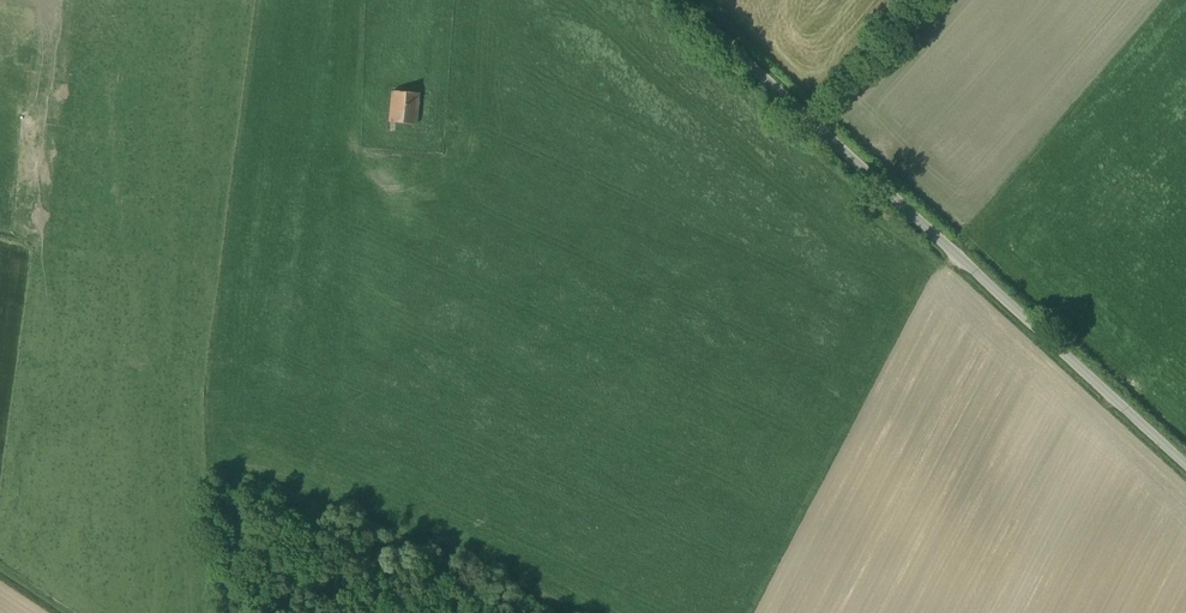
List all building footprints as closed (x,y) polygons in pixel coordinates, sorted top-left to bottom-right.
[(422,93),(394,91),(393,124),(420,125),(422,93)]
